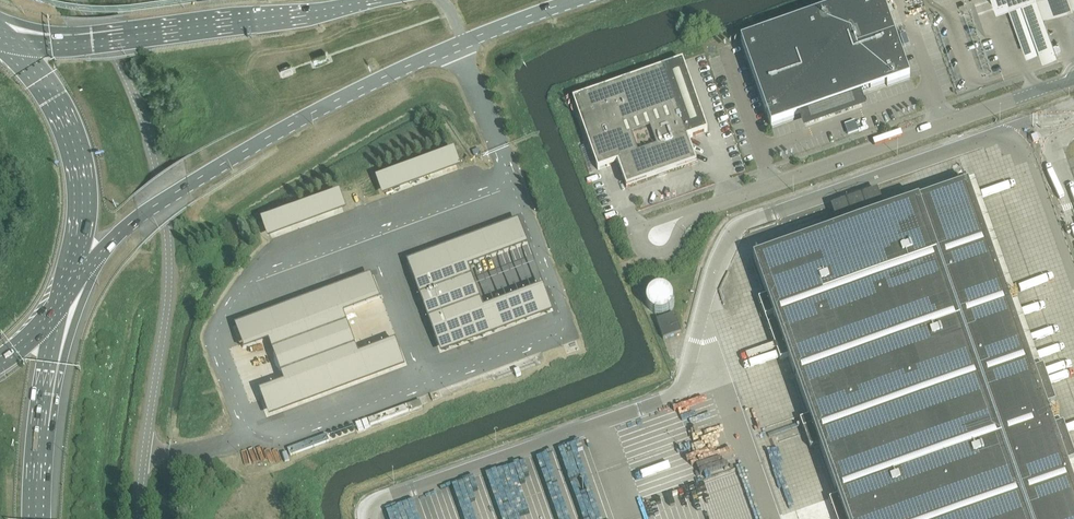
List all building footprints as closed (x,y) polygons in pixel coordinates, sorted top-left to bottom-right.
[(741,41),(771,127),(771,128),(772,127),(795,119),(802,117),(810,114),(812,119),(834,111),(853,104),(851,99),(859,97),(887,87),(910,79),(910,78),(896,37),(892,26),(892,25),(883,0),(857,0),(741,41)] [(996,9),(1009,5),(1022,0),(993,0),(996,9)] [(1009,5),(1027,56),(1041,51),(1040,47),(1053,42),(1044,17),(1073,6),(1073,0),(1022,0),(1009,5)] [(1053,42),(1040,47),(1041,51),(1044,58),(1057,54),(1053,42)] [(683,61),(573,100),(598,171),(618,164),(627,188),(697,163),(688,139),(708,132),(683,61)] [(1031,136),(1034,144),(1040,142),(1037,134),(1031,136)] [(456,151),(376,180),(382,198),(462,169),(456,151)] [(1068,465),(1062,448),(1055,429),(1052,422),(1060,419),(1058,413),(1050,416),(1048,408),(1035,372),(1011,304),(1018,301),(1016,296),(1009,298),(968,183),(885,213),(877,191),(862,197),(870,218),(754,259),(767,296),(759,299),(765,317),(773,314),(776,322),(768,325),(780,360),(788,357),(809,417),(801,420),(811,449),(820,446),(838,497),(830,500),(837,518),(1073,518),(1073,482),(1068,465)] [(340,194),(261,223),(268,241),(347,212),(340,194)] [(519,222),(407,264),(414,282),(415,282),(414,281),(467,261),(468,265),(467,266),(469,271),(529,248),(519,222)] [(415,282),(414,282),(416,286),(419,296),(424,309),(428,319),(428,320),(432,329),(433,334),(434,334),(487,315),(485,311),(484,312),(469,271),(467,266),(468,265),(467,261),(414,281),(415,282)] [(372,277),(235,328),(245,353),(269,344),(285,385),(260,394),(270,420),(406,370),(396,344),(359,357),(344,316),(381,302),(372,277)] [(434,334),(433,334),(442,356),(554,314),(544,289),(485,311),(487,315),(434,334)] [(657,321),(663,340),(682,333),(675,314),(657,321)]
